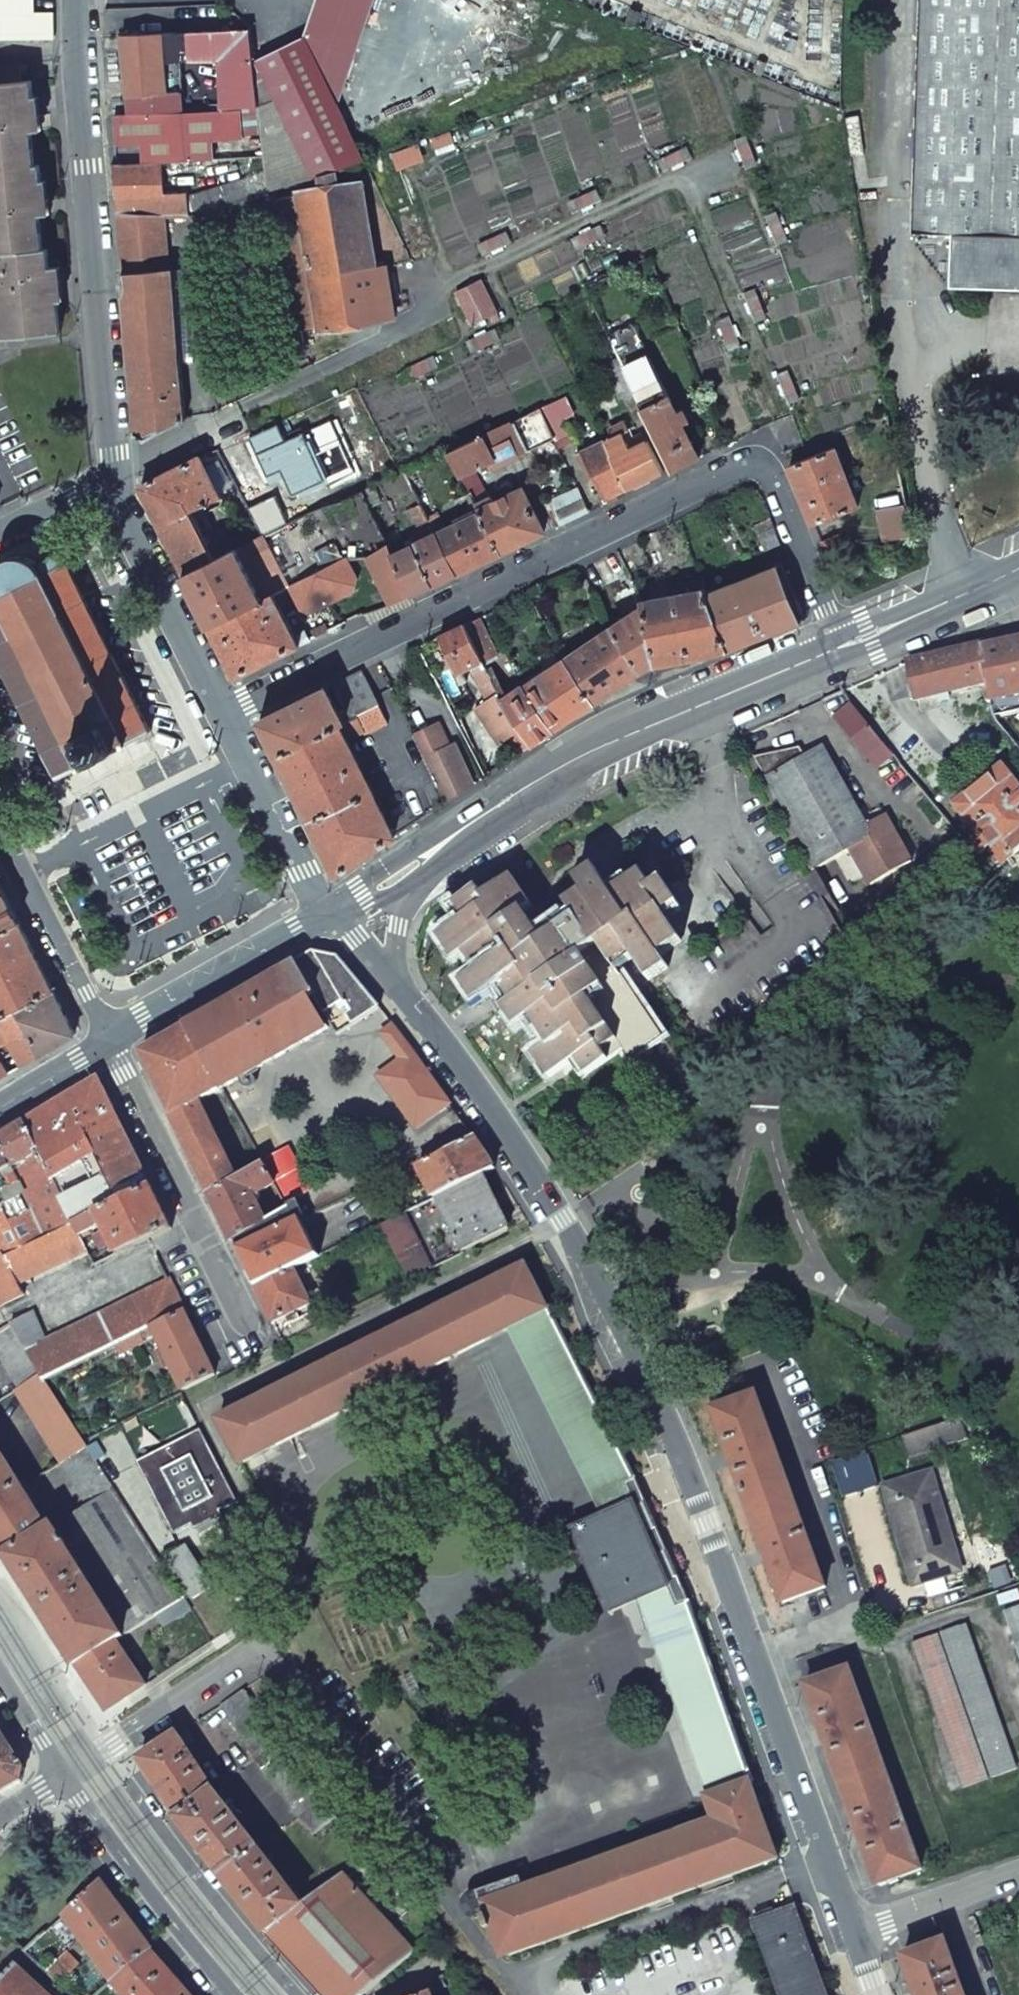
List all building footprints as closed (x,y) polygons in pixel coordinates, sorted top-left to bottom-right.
[(34,13),(34,0),(0,0),(0,13),(34,13)] [(314,176),(364,160),(338,108),(374,0),(316,0),(304,37),(257,60),(314,176)] [(911,233),(952,235),(950,287),(1018,290),(1018,0),(919,0),(911,233)] [(33,38),(34,13),(0,13),(0,39),(33,38)] [(52,13),(34,13),(33,38),(53,38),(52,13)] [(124,86),(127,113),(183,111),(181,92),(168,92),(163,43),(188,41),(189,61),(219,61),(223,108),(238,108),(259,107),(251,29),(119,35),(124,86)] [(163,43),(168,92),(181,92),(179,62),(189,61),(188,41),(163,43)] [(20,77),(20,63),(0,66),(0,80),(20,77)] [(5,337),(59,331),(57,301),(64,301),(63,284),(62,276),(62,266),(51,267),(50,248),(44,248),(42,214),(51,214),(51,204),(50,196),(49,180),(43,180),(42,165),(35,165),(33,131),(43,130),(42,121),(40,96),(35,96),(33,80),(21,82),(20,77),(0,80),(0,286),(5,337)] [(163,162),(212,159),(211,142),(240,139),(238,108),(223,108),(183,111),(127,113),(112,113),(115,145),(140,142),(142,162),(163,162)] [(115,181),(116,212),(165,214),(189,215),(187,199),(187,191),(165,194),(163,162),(142,162),(111,165),(112,180),(115,181)] [(187,199),(189,215),(197,215),(268,192),(266,174),(187,199)] [(362,181),(298,191),(298,194),(321,330),(342,326),(395,317),(387,266),(376,267),(362,181)] [(298,194),(277,198),(301,345),(322,341),(321,330),(298,194)] [(116,212),(122,274),(169,269),(164,221),(165,221),(165,214),(116,212)] [(169,269),(122,274),(137,434),(138,435),(141,437),(147,442),(187,421),(176,286),(172,286),(171,268),(169,269)] [(456,291),(472,324),(491,315),(494,321),(500,319),(482,279),(456,291)] [(607,336),(623,370),(650,357),(634,324),(607,336)] [(322,341),(344,338),(342,326),(321,330),(322,341)] [(635,394),(637,397),(663,384),(650,357),(623,370),(635,394)] [(610,377),(622,400),(635,394),(623,370),(610,377)] [(672,467),(673,471),(700,459),(683,425),(689,422),(683,411),(677,413),(663,384),(637,397),(672,467)] [(555,440),(559,446),(571,440),(554,403),(540,409),(555,440)] [(448,452),(462,477),(475,470),(496,461),(498,467),(555,440),(540,409),(448,452)] [(605,440),(628,488),(645,480),(663,471),(648,441),(631,450),(621,431),(605,440)] [(593,471),(607,499),(628,488),(605,440),(577,454),(586,473),(593,471)] [(836,447),(789,465),(801,495),(813,524),(859,506),(836,447)] [(201,457),(140,487),(163,531),(185,575),(217,560),(205,537),(192,513),(221,498),(201,457)] [(475,470),(462,477),(468,489),(480,482),(475,470)] [(480,482),(468,489),(474,501),(487,494),(480,482)] [(425,484),(413,490),(435,533),(457,574),(479,564),(502,553),(480,513),(444,529),(434,510),(437,509),(425,484)] [(552,520),(555,528),(558,527),(563,524),(591,512),(589,507),(578,487),(549,501),(557,517),(552,520)] [(523,489),(478,510),(480,513),(502,553),(545,533),(523,489)] [(877,509),(884,542),(913,536),(906,504),(877,509)] [(771,517),(754,525),(765,552),(781,545),(771,517)] [(221,528),(205,537),(217,560),(233,552),(221,528)] [(819,541),(824,554),(845,546),(841,532),(819,541)] [(393,555),(412,597),(457,574),(435,533),(393,555)] [(199,602),(210,622),(274,595),(287,588),(289,587),(264,538),(233,552),(217,560),(185,575),(199,602)] [(369,555),(393,605),(412,597),(393,555),(388,545),(369,555)] [(58,777),(64,774),(146,734),(152,731),(67,560),(63,562),(61,559),(58,557),(53,556),(49,557),(46,558),(43,561),(42,564),(42,569),(43,572),(37,564),(30,559),(24,557),(15,557),(8,558),(3,562),(0,564),(0,661),(58,777)] [(287,588),(298,609),(311,612),(350,595),(355,590),(357,578),(348,558),(289,587),(287,588)] [(706,596),(728,650),(806,619),(782,564),(706,596)] [(646,611),(656,666),(692,658),(728,650),(706,596),(704,590),(643,601),(646,611)] [(210,622),(236,677),(268,661),(300,645),(329,631),(327,626),(307,636),(303,630),(294,635),(274,595),(210,622)] [(610,629),(642,673),(650,669),(656,666),(646,611),(630,616),(610,629)] [(464,625),(482,662),(484,667),(500,660),(479,618),(464,625)] [(439,637),(457,674),(468,669),(482,662),(464,625),(439,637)] [(642,673),(610,629),(564,661),(595,705),(642,673)] [(986,703),(1018,696),(1018,637),(981,644),(985,686),(986,703)] [(947,651),(950,693),(985,686),(981,644),(947,651)] [(908,659),(916,700),(950,693),(947,651),(908,659)] [(523,730),(534,746),(536,745),(595,705),(564,661),(503,702),(523,730)] [(473,674),(487,700),(497,694),(484,667),(482,662),(468,669),(470,674),(473,674)] [(375,696),(362,670),(333,685),(345,710),(350,719),(356,717),(380,705),(375,696)] [(277,755),(341,724),(345,722),(340,712),(328,688),(291,705),(259,721),(277,755)] [(863,752),(883,737),(878,730),(852,698),(844,690),(822,700),(863,752)] [(475,708),(500,744),(523,730),(503,702),(497,694),(487,700),(475,708)] [(356,717),(364,732),(366,735),(389,724),(380,705),(356,717)] [(987,711),(1002,731),(1010,724),(995,706),(986,708),(987,711)] [(350,719),(345,710),(340,712),(345,722),(350,719)] [(364,732),(356,717),(350,719),(345,722),(341,724),(348,739),(364,732)] [(327,856),(336,875),(394,836),(348,739),(341,724),(277,755),(278,758),(292,786),(327,856)] [(418,733),(414,735),(446,802),(473,784),(453,742),(445,746),(436,724),(418,733)] [(867,825),(822,745),(804,756),(765,778),(816,871),(850,851),(868,884),(910,860),(885,815),(867,825)] [(754,757),(765,778),(804,756),(799,748),(754,757)] [(1002,866),(1018,853),(1018,785),(1002,764),(952,805),(979,837),(970,844),(980,855),(988,848),(1002,866)] [(464,919),(439,936),(452,957),(464,950),(477,971),(462,981),(472,998),(473,1000),(495,987),(500,996),(507,1006),(503,1008),(514,1026),(538,1012),(556,1040),(542,1049),(556,1071),(579,1058),(588,1073),(630,1046),(635,1054),(651,1044),(613,980),(608,983),(604,975),(622,964),(636,985),(656,973),(648,961),(670,947),(656,927),(672,917),(658,893),(648,899),(639,883),(607,903),(590,876),(573,886),(581,897),(563,909),(568,919),(532,940),(517,916),(530,909),(512,878),(482,897),(477,888),(454,904),(464,919)] [(19,922),(16,915),(0,883),(0,931),(19,922)] [(19,1007),(53,989),(19,922),(0,931),(0,1016),(19,1007)] [(334,1028),(338,1035),(380,1008),(338,958),(313,953),(295,964),(314,996),(334,1028)] [(239,995),(185,1026),(223,1091),(328,1030),(310,999),(314,996),(295,964),(239,995)] [(39,1049),(42,1054),(75,1034),(64,1012),(53,989),(19,1007),(30,1029),(39,1049)] [(8,1041),(30,1029),(19,1007),(0,1016),(0,1045),(8,1041)] [(163,1040),(140,1054),(172,1117),(201,1102),(223,1091),(185,1026),(163,1040)] [(414,1053),(395,1026),(381,1035),(402,1063),(414,1053)] [(42,1054),(39,1049),(30,1029),(8,1041),(23,1065),(42,1054)] [(452,1105),(414,1053),(402,1063),(380,1079),(416,1130),(452,1105)] [(9,1073),(0,1058),(0,1079),(9,1073)] [(98,1079),(24,1123),(62,1200),(75,1226),(150,1186),(139,1163),(129,1142),(98,1079)] [(201,1102),(172,1117),(209,1193),(240,1177),(201,1102)] [(62,1200),(24,1123),(0,1137),(0,1232),(62,1200)] [(474,1137),(417,1166),(432,1199),(436,1197),(482,1175),(495,1169),(479,1144),(474,1137)] [(73,1194),(97,1183),(87,1163),(64,1176),(73,1194)] [(240,1177),(209,1193),(221,1218),(234,1243),(271,1220),(259,1196),(276,1186),(264,1164),(240,1177)] [(482,1175),(436,1197),(463,1252),(509,1230),(482,1175)] [(168,1221),(150,1186),(75,1226),(81,1239),(103,1229),(117,1255),(151,1239),(171,1229),(168,1221)] [(0,1232),(0,1251),(4,1259),(0,1261),(0,1308),(25,1296),(19,1284),(87,1251),(81,1239),(75,1226),(62,1200),(0,1232)] [(271,1220),(234,1243),(238,1252),(256,1288),(294,1268),(321,1254),(303,1218),(295,1202),(286,1207),(288,1209),(271,1220)] [(406,1213),(380,1225),(407,1280),(432,1268),(406,1213)] [(91,1258),(94,1266),(103,1262),(99,1254),(91,1258)] [(527,1264),(218,1420),(241,1467),(507,1328),(549,1306),(527,1264)] [(312,1304),(294,1268),(256,1288),(268,1314),(273,1323),(312,1304)] [(39,1376),(42,1381),(132,1335),(150,1327),(185,1309),(168,1276),(46,1338),(32,1312),(10,1324),(39,1376)] [(636,1480),(549,1306),(507,1328),(601,1515),(635,1500),(628,1484),(636,1480)] [(200,1340),(185,1309),(150,1327),(160,1348),(155,1351),(164,1369),(169,1366),(181,1392),(216,1374),(200,1340)] [(0,1330),(0,1357),(18,1390),(39,1376),(10,1324),(0,1330)] [(14,1392),(59,1463),(85,1447),(42,1381),(39,1376),(18,1390),(14,1392)] [(756,1396),(713,1410),(730,1456),(765,1554),(783,1603),(826,1588),(756,1396)] [(908,1436),(915,1457),(973,1438),(967,1418),(908,1436)] [(200,1429),(137,1461),(173,1535),(237,1502),(200,1429)] [(85,1447),(59,1463),(86,1505),(112,1489),(85,1447)] [(23,1486),(0,1448),(0,1501),(23,1486)] [(913,1587),(962,1573),(931,1472),(883,1487),(913,1587)] [(23,1486),(0,1501),(0,1541),(9,1553),(51,1527),(23,1486)] [(86,1505),(51,1527),(125,1635),(129,1632),(157,1614),(185,1596),(112,1489),(86,1505)] [(655,1545),(635,1500),(601,1515),(571,1528),(608,1614),(639,1602),(672,1586),(655,1545)] [(125,1635),(51,1527),(9,1553),(7,1554),(32,1595),(76,1665),(78,1664),(118,1639),(125,1635)] [(185,1547),(167,1559),(195,1599),(212,1588),(185,1547)] [(754,1782),(689,1600),(681,1604),(672,1586),(639,1602),(710,1798),(751,1783),(754,1782)] [(185,1596),(157,1614),(164,1627),(193,1610),(189,1602),(185,1596)] [(1018,1650),(1018,1609),(1006,1614),(1018,1650)] [(942,1636),(994,1778),(1018,1768),(967,1627),(942,1636)] [(991,1779),(939,1637),(914,1646),(965,1788),(991,1779)] [(118,1639),(78,1664),(93,1687),(107,1710),(145,1686),(118,1639)] [(849,1669),(805,1685),(824,1737),(860,1836),(878,1886),(921,1870),(849,1669)] [(21,1781),(24,1769),(0,1731),(0,1794),(21,1781)] [(177,1734),(139,1759),(160,1789),(178,1815),(213,1788),(177,1734)] [(777,1853),(757,1799),(751,1783),(710,1798),(717,1819),(522,1889),(515,1872),(467,1889),(463,1892),(461,1896),(459,1901),(460,1906),(461,1910),(465,1914),(473,1918),(478,1918),(481,1917),(486,1931),(490,1929),(501,1960),(779,1859),(777,1853)] [(178,1815),(177,1817),(218,1870),(223,1877),(260,1848),(213,1788),(178,1815)] [(245,1905),(267,1934),(304,1904),(260,1848),(223,1877),(245,1905)] [(324,1994),(364,1994),(416,1950),(345,1872),(304,1904),(267,1934),(302,1972),(324,1994)] [(100,1880),(62,1918),(113,1984),(152,1950),(123,1912),(100,1880)] [(795,1906),(754,1921),(780,1994),(828,1994),(795,1906)] [(945,1941),(903,1956),(917,1994),(964,1994),(945,1941)] [(152,1950),(113,1984),(123,1994),(190,1994),(184,1988),(152,1950)] [(18,1962),(0,1981),(0,1994),(52,1994),(18,1962)]
